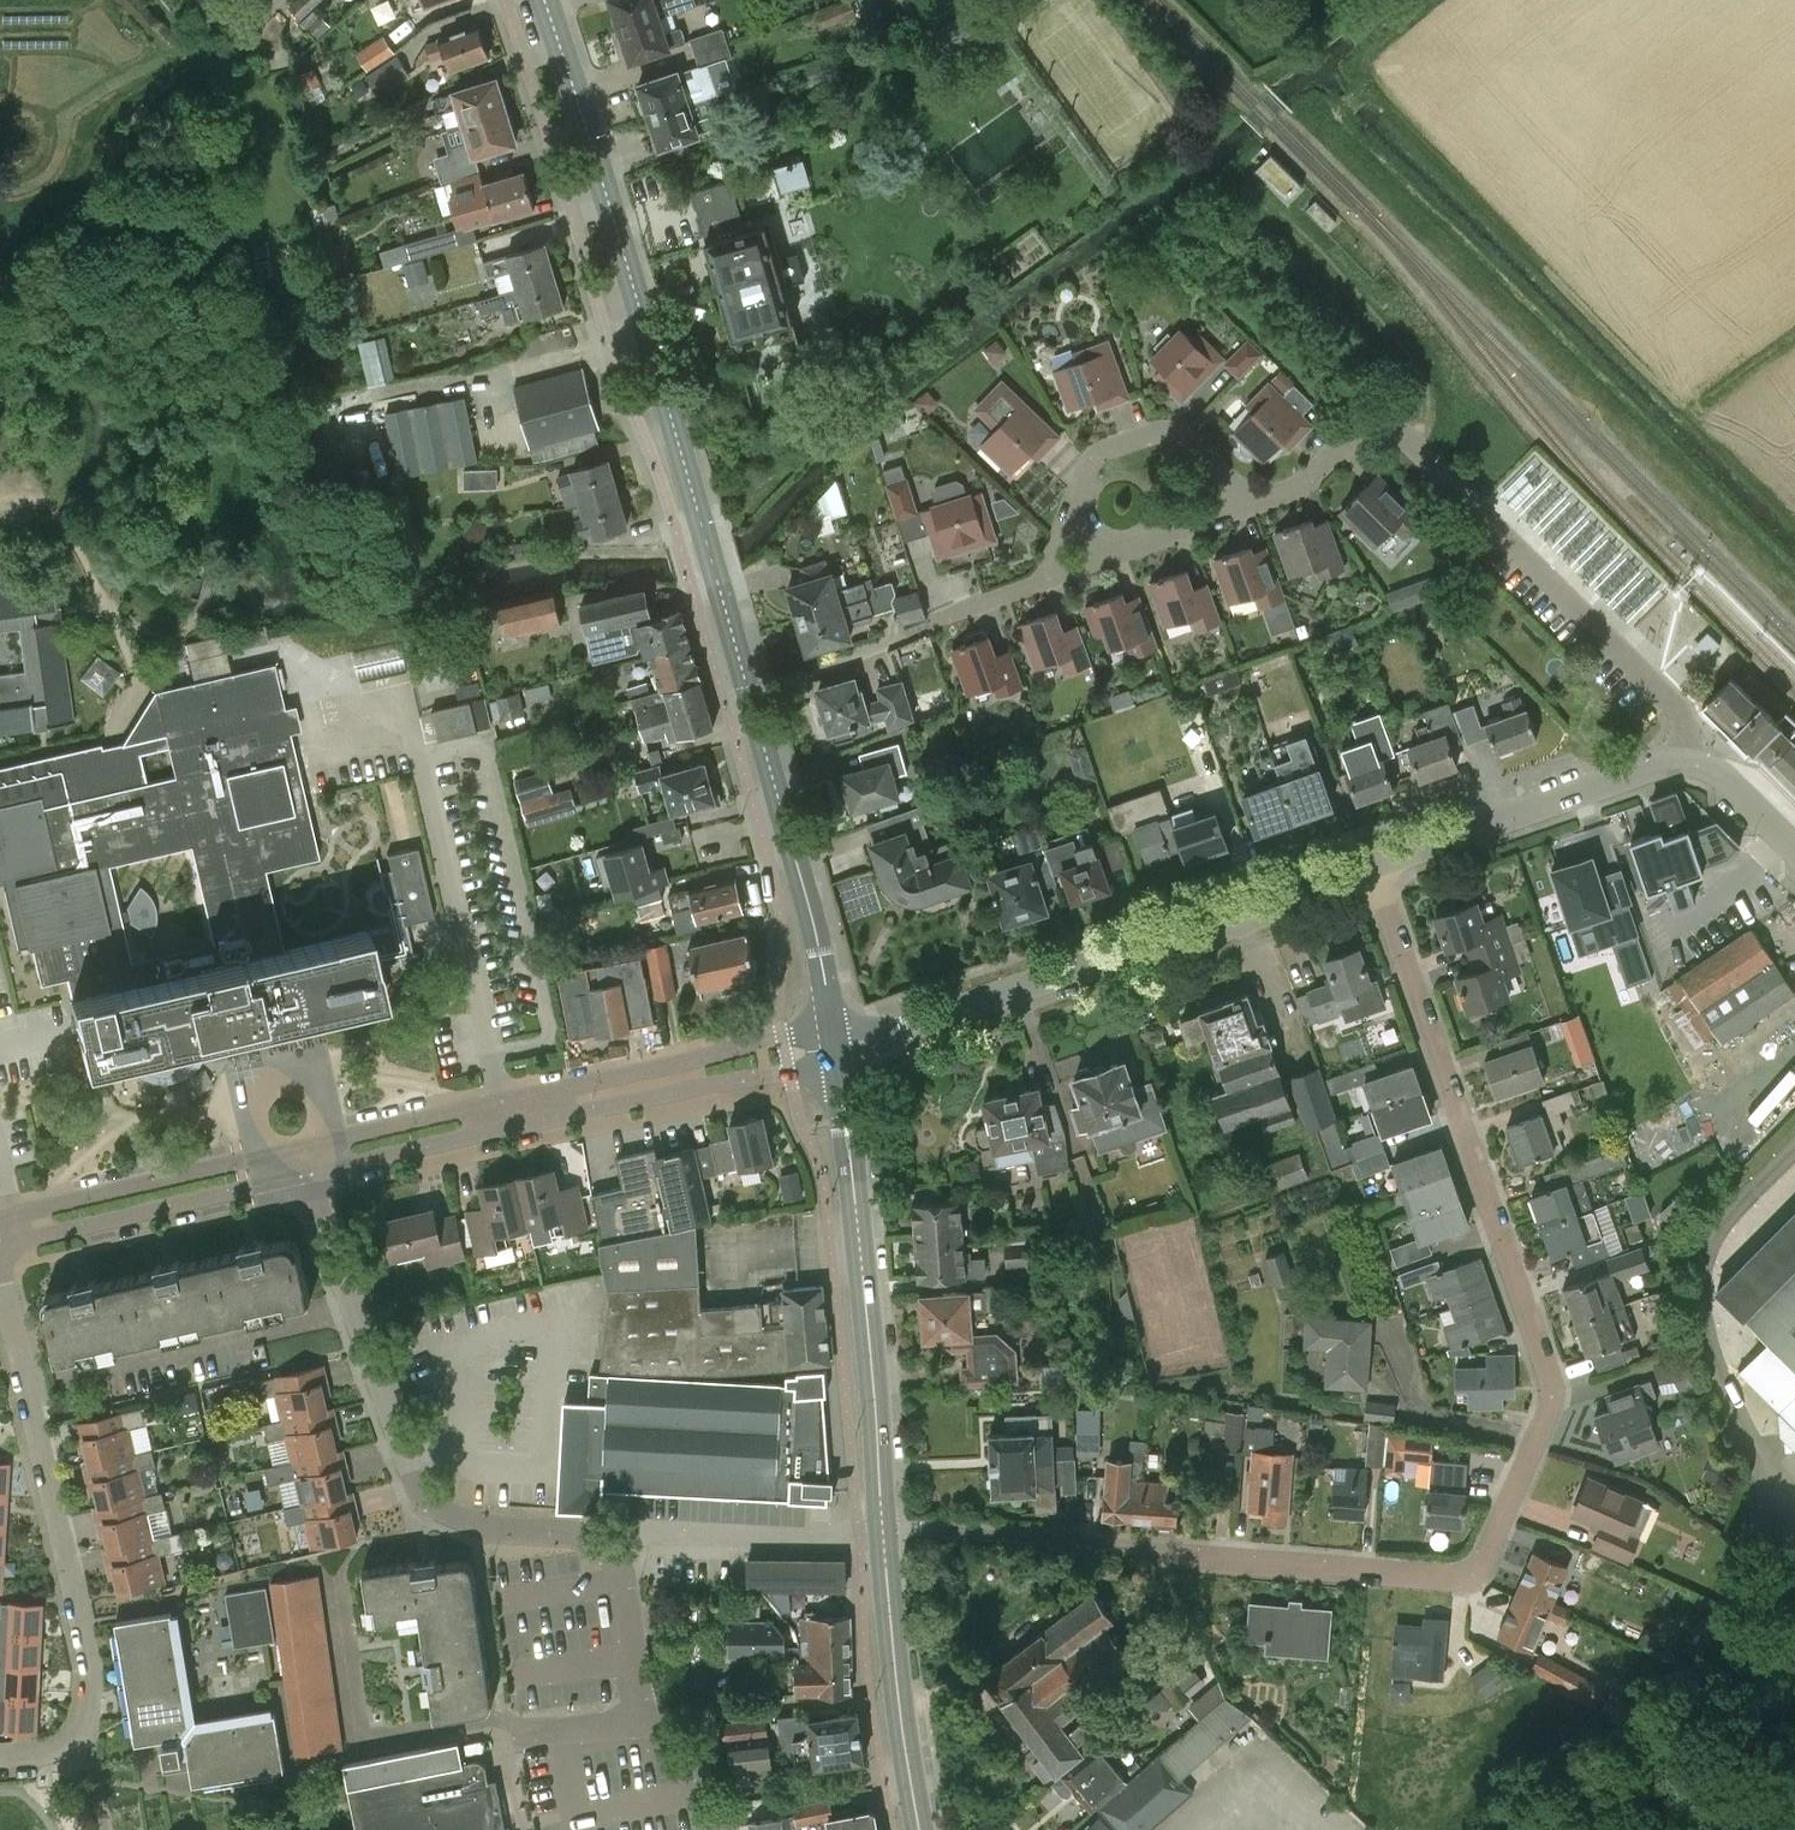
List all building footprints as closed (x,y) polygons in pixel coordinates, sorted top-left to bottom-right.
[(301,20),(323,0),(298,0),(290,8),(301,20)] [(619,27),(620,30),(659,17),(654,2),(660,0),(610,0),(614,13),(612,16),(615,25),(619,27)] [(816,14),(821,28),(858,15),(853,1),(816,14)] [(307,26),(319,38),(332,25),(320,13),(307,26)] [(626,48),(630,62),(687,43),(682,27),(665,34),(659,17),(620,30),(621,33),(619,37),(622,46),(626,48)] [(458,32),(457,30),(439,37),(440,39),(426,43),(431,58),(445,54),(451,69),(488,56),(477,26),(458,32)] [(690,40),(695,53),(728,42),(724,28),(690,40)] [(384,38),(376,43),(385,58),(394,53),(384,38)] [(677,72),(645,83),(638,85),(643,100),(641,104),(644,113),(648,114),(649,117),(705,98),(717,94),(708,66),(733,57),(728,42),(695,53),(699,66),(678,73),(677,72)] [(807,66),(814,84),(842,73),(835,55),(807,66)] [(367,77),(378,95),(410,75),(399,57),(367,77)] [(1032,69),(1022,75),(1037,98),(1047,91),(1032,69)] [(312,70),(299,77),(306,90),(319,84),(312,70)] [(449,129),(465,124),(506,112),(504,106),(506,103),(504,96),(500,94),(496,80),(476,86),(473,85),(439,96),(449,129)] [(655,134),(659,149),(670,145),(715,130),(711,114),(694,120),(688,105),(705,98),(649,117),(650,120),(648,124),(650,133),(655,134)] [(156,117),(141,103),(124,121),(139,135),(156,117)] [(443,184),(479,173),(476,157),(496,150),(496,149),(515,143),(511,130),(514,125),(512,119),(507,117),(506,112),(465,124),(471,142),(454,147),(455,151),(435,158),(443,184)] [(316,156),(322,168),(337,161),(331,149),(316,156)] [(1256,167),(1287,198),(1303,182),(1273,151),(1256,167)] [(812,184),(804,159),(775,167),(783,193),(812,184)] [(443,184),(436,186),(444,214),(454,211),(458,225),(465,223),(466,228),(473,225),(494,219),(494,220),(525,210),(535,208),(524,172),(515,174),(512,175),(510,168),(495,173),(497,180),(483,184),(480,173),(466,177),(443,184)] [(734,339),(794,322),(784,288),(806,282),(797,254),(776,260),(766,226),(744,232),(731,182),(694,193),(692,193),(706,243),(734,339)] [(331,225),(341,222),(336,205),(326,208),(331,225)] [(404,244),(409,261),(439,252),(434,235),(404,244)] [(266,241),(253,244),(257,258),(270,254),(266,241)] [(516,288),(555,276),(545,243),(530,247),(529,241),(516,245),(518,251),(484,261),(488,276),(494,275),(500,294),(516,289),(516,288)] [(429,281),(423,259),(402,265),(409,287),(429,281)] [(267,260),(254,264),(258,276),(270,273),(267,260)] [(285,273),(262,279),(267,297),(290,291),(285,273)] [(564,306),(555,276),(516,288),(516,289),(500,294),(479,300),(484,314),(521,303),(526,319),(564,306)] [(350,330),(332,335),(335,345),(353,340),(350,330)] [(1155,346),(1160,351),(1152,359),(1162,369),(1155,375),(1181,401),(1223,358),(1197,332),(1191,339),(1181,330),(1173,337),(1168,333),(1155,346)] [(1099,409),(1129,398),(1108,341),(1074,354),(1077,363),(1055,371),(1069,409),(1096,400),(1099,409)] [(1239,375),(1260,353),(1248,341),(1226,363),(1239,375)] [(369,385),(386,381),(380,353),(362,357),(369,385)] [(595,410),(583,369),(514,388),(530,447),(599,428),(595,410)] [(1286,394),(1283,396),(1269,383),(1247,405),(1254,412),(1234,432),(1242,441),(1240,445),(1240,449),(1243,453),(1246,455),(1251,455),(1254,453),(1263,461),(1283,441),(1290,448),(1312,425),(1301,415),(1313,403),(1281,370),(1272,379),(1286,394)] [(1059,436),(1016,395),(1001,381),(976,408),(991,421),(998,427),(981,445),(1011,473),(1031,452),(1038,459),(1059,436)] [(386,412),(400,476),(477,461),(465,397),(386,412)] [(917,512),(907,479),(900,455),(886,459),(880,436),(871,439),(881,470),(884,469),(888,485),(899,518),(905,540),(930,532),(938,557),(996,539),(985,504),(976,507),(972,494),(967,495),(963,483),(956,479),(937,486),(932,493),(936,505),(932,506),(923,510),(917,512)] [(557,476),(566,506),(581,502),(617,492),(608,460),(572,470),(572,472),(557,476)] [(460,489),(498,487),(497,466),(458,468),(460,489)] [(847,512),(837,479),(809,509),(814,523),(847,512)] [(1404,537),(1422,518),(1392,489),(1382,499),(1368,485),(1340,513),(1374,546),(1394,527),(1404,537)] [(627,526),(617,492),(581,502),(585,518),(576,520),(581,537),(596,533),(597,535),(598,534),(600,540),(616,536),(614,530),(627,526)] [(1622,613),(1632,613),(1637,603),(1636,559),(1616,559),(1615,548),(1606,548),(1603,546),(1576,513),(1573,515),(1553,505),(1554,517),(1536,517),(1551,537),(1551,519),(1568,528),(1568,539),(1562,550),(1578,549),(1578,560),(1590,550),(1597,559),(1610,558),(1610,570),(1600,578),(1608,588),(1612,581),(1630,580),(1630,594),(1608,595),(1622,613)] [(1320,577),(1345,568),(1327,520),(1314,525),(1312,520),(1275,533),(1290,576),(1316,566),(1320,577)] [(544,552),(540,540),(516,547),(519,559),(544,552)] [(1294,626),(1285,598),(1266,547),(1253,552),(1251,547),(1214,560),(1229,603),(1255,593),(1260,607),(1262,606),(1272,634),(1294,626)] [(788,587),(789,589),(786,594),(789,603),(794,606),(798,619),(894,590),(891,581),(875,586),(872,578),(836,590),(831,574),(826,558),(823,559),(801,566),(806,581),(788,587)] [(1221,625),(1220,621),(1221,621),(1207,584),(1194,589),(1187,570),(1150,583),(1165,626),(1191,617),(1196,630),(1213,624),(1214,627),(1221,625)] [(1387,591),(1392,606),(1437,590),(1432,575),(1387,591)] [(32,724),(32,728),(49,725),(49,722),(74,718),(74,717),(72,717),(58,619),(62,619),(59,602),(56,603),(52,577),(50,578),(51,579),(0,587),(0,631),(19,628),(24,670),(0,674),(0,728),(32,724)] [(554,589),(498,603),(506,636),(562,622),(554,589)] [(646,654),(690,642),(685,624),(688,621),(686,613),(681,612),(681,610),(656,617),(657,620),(639,625),(638,619),(652,616),(646,590),(582,605),(594,662),(644,648),(646,654)] [(895,592),(894,590),(798,619),(802,633),(799,638),(802,647),(807,649),(808,652),(823,647),(850,639),(846,623),(853,620),(855,627),(873,621),(871,614),(890,607),(895,592)] [(896,596),(902,620),(927,614),(921,590),(896,596)] [(1159,647),(1140,596),(1125,601),(1123,593),(1085,607),(1096,635),(1104,633),(1110,649),(1126,643),(1131,657),(1159,647)] [(1092,662),(1079,625),(1064,631),(1057,612),(1020,625),(1035,668),(1060,659),(1064,672),(1092,662)] [(1719,639),(1709,630),(1704,635),(1713,644),(1719,639)] [(961,645),(962,646),(952,650),(968,694),(994,684),(998,695),(1023,686),(1010,650),(996,655),(989,636),(987,637),(986,633),(982,632),(968,636),(966,640),(967,643),(961,645)] [(662,689),(649,693),(631,698),(631,700),(701,680),(700,676),(703,674),(701,665),(696,664),(690,642),(646,654),(646,657),(652,655),(662,689)] [(97,653),(80,677),(103,695),(121,671),(97,653)] [(2,882),(18,947),(31,944),(40,984),(67,978),(72,998),(70,999),(70,1001),(76,1025),(77,1031),(76,1031),(78,1040),(84,1066),(103,1062),(124,1057),(132,1067),(142,1074),(154,1078),(167,1078),(179,1075),(190,1069),(199,1060),(205,1049),(208,1037),(218,1035),(233,1031),(384,996),(378,967),(400,962),(402,967),(420,963),(417,953),(413,954),(409,934),(406,923),(434,917),(417,847),(387,854),(393,881),(381,883),(375,886),(370,891),(368,898),(370,905),(375,910),(381,913),(388,912),(396,944),(372,950),(368,930),(284,949),(265,869),(320,856),(306,798),(300,773),(293,741),(291,733),(289,725),(277,661),(154,691),(121,745),(102,748),(101,744),(0,768),(0,883),(2,882)] [(1206,678),(1211,694),(1243,683),(1237,668),(1206,678)] [(1701,707),(1746,752),(1752,745),(1764,757),(1767,759),(1769,757),(1794,783),(1794,743),(1789,737),(1794,731),(1794,722),(1785,712),(1774,723),(1730,678),(1704,704),(1701,707)] [(880,698),(864,703),(860,691),(857,692),(854,679),(818,689),(824,711),(821,715),(824,723),(828,725),(830,731),(832,730),(836,743),(855,737),(851,725),(869,720),(869,722),(885,718),(889,730),(915,719),(904,679),(876,687),(880,698)] [(708,705),(701,680),(631,700),(635,712),(637,711),(639,718),(657,713),(659,719),(669,716),(668,712),(686,706),(688,711),(708,705)] [(552,697),(549,683),(525,688),(528,702),(552,697)] [(490,702),(495,723),(504,720),(504,719),(525,714),(519,691),(497,696),(497,700),(490,702)] [(1502,702),(1507,715),(1486,723),(1496,752),(1538,737),(1527,708),(1525,709),(1520,696),(1502,702)] [(471,701),(433,710),(440,741),(478,732),(471,701)] [(1416,728),(1421,742),(1409,746),(1421,779),(1457,767),(1450,746),(1462,741),(1448,701),(1423,710),(1428,724),(1416,728)] [(714,727),(708,705),(688,711),(686,706),(668,712),(669,716),(659,719),(657,713),(639,718),(645,740),(678,731),(679,737),(714,727)] [(1462,709),(1471,733),(1483,729),(1475,705),(1462,709)] [(1394,789),(1383,758),(1395,754),(1380,712),(1351,722),(1358,742),(1341,748),(1349,770),(1346,771),(1357,802),(1394,789)] [(1281,782),(1294,818),(1332,804),(1309,738),(1269,751),(1281,782)] [(859,754),(863,769),(843,774),(839,782),(841,791),(849,795),(853,809),(899,796),(893,776),(907,772),(899,743),(859,754)] [(636,758),(639,769),(635,770),(641,790),(665,784),(672,811),(703,803),(705,808),(722,803),(717,787),(711,789),(704,762),(662,773),(660,763),(654,765),(650,753),(636,758)] [(521,803),(550,794),(550,793),(553,793),(547,770),(514,780),(521,803)] [(1294,818),(1281,782),(1244,795),(1257,831),(1294,818)] [(941,808),(957,802),(954,794),(951,786),(936,792),(941,808)] [(1216,812),(1173,827),(1160,788),(1107,809),(1118,836),(1135,830),(1147,864),(1170,855),(1170,853),(1181,849),(1185,860),(1228,845),(1216,812)] [(1661,829),(1632,838),(1659,919),(1678,911),(1676,905),(1681,902),(1684,911),(1700,909),(1689,874),(1705,869),(1703,866),(1726,857),(1741,844),(1717,819),(1690,830),(1677,790),(1649,800),(1653,809),(1661,829)] [(555,811),(550,794),(521,803),(526,819),(555,811)] [(951,843),(933,849),(924,822),(934,819),(928,802),(866,824),(887,883),(890,887),(893,890),(895,892),(896,893),(899,895),(900,896),(903,897),(906,899),(908,899),(911,900),(914,900),(920,900),(921,900),(925,898),(970,883),(958,850),(954,851),(951,843)] [(638,838),(677,827),(673,815),(634,827),(638,838)] [(1016,832),(1026,862),(990,874),(1006,923),(1046,910),(1036,877),(1054,871),(1046,847),(1039,824),(1016,832)] [(1074,838),(1046,847),(1054,871),(1062,868),(1073,901),(1110,888),(1098,855),(1093,841),(1077,847),(1074,838)] [(1103,844),(1111,869),(1125,865),(1116,839),(1103,844)] [(642,843),(609,852),(609,851),(595,855),(604,884),(614,881),(618,895),(668,881),(664,867),(650,871),(642,843)] [(1625,904),(1607,911),(1589,858),(1550,871),(1569,926),(1596,916),(1606,944),(1635,933),(1625,904)] [(692,889),(692,890),(670,895),(673,911),(696,906),(699,920),(743,910),(736,879),(692,889)] [(1453,901),(1435,907),(1438,915),(1436,916),(1447,949),(1462,944),(1471,941),(1477,956),(1511,944),(1511,943),(1523,938),(1522,933),(1526,932),(1524,924),(1519,926),(1518,921),(1504,926),(1500,915),(1483,920),(1476,902),(1456,909),(1453,901)] [(1679,978),(1668,986),(1705,1041),(1716,1034),(1722,1043),(1794,994),(1794,991),(1752,926),(1678,976),(1679,978)] [(757,985),(754,975),(758,974),(748,932),(690,945),(700,988),(720,983),(723,994),(757,985)] [(676,995),(667,942),(647,945),(657,999),(676,995)] [(1472,972),(1457,977),(1468,1010),(1509,996),(1502,977),(1520,971),(1515,957),(1511,944),(1477,956),(1481,969),(1472,972)] [(1309,992),(1296,996),(1306,1024),(1318,1020),(1319,1022),(1344,1014),(1345,1018),(1384,1004),(1375,981),(1370,982),(1358,949),(1326,961),(1333,980),(1307,989),(1309,992)] [(559,973),(571,1039),(601,1033),(592,986),(593,986),(589,967),(559,973)] [(593,986),(592,986),(601,1033),(601,1034),(604,1033),(629,1028),(633,1028),(632,1025),(623,983),(624,983),(623,980),(620,981),(595,986),(593,986)] [(1200,1011),(1201,1013),(1180,1020),(1187,1042),(1209,1035),(1218,1062),(1220,1061),(1229,1088),(1214,1093),(1226,1125),(1262,1113),(1267,1125),(1295,1116),(1269,1044),(1272,1043),(1263,1020),(1258,1022),(1247,993),(1226,1001),(1226,1002),(1200,1011)] [(1559,1038),(1567,1035),(1577,1066),(1597,1059),(1581,1013),(1554,1022),(1559,1038)] [(1529,1030),(1505,1039),(1509,1053),(1533,1044),(1529,1030)] [(1509,1053),(1485,1061),(1485,1062),(1490,1061),(1501,1092),(1496,1094),(1496,1095),(1545,1078),(1533,1044),(1509,1053)] [(1074,1078),(1082,1100),(1070,1104),(1078,1128),(1091,1124),(1100,1150),(1120,1143),(1121,1146),(1122,1148),(1124,1149),(1127,1150),(1130,1151),(1132,1150),(1134,1149),(1136,1147),(1137,1145),(1138,1142),(1137,1140),(1137,1138),(1167,1127),(1151,1080),(1133,1086),(1124,1060),(1093,1071),(1088,1066),(1078,1069),(1077,1077),(1074,1078)] [(1375,1062),(1337,1075),(1341,1089),(1365,1081),(1379,1076),(1375,1062)] [(1374,1107),(1421,1090),(1412,1064),(1379,1076),(1365,1081),(1374,1107)] [(1319,1066),(1289,1076),(1307,1128),(1316,1125),(1335,1118),(1337,1118),(1328,1094),(1323,1080),(1319,1066)] [(985,1100),(991,1125),(979,1127),(975,1134),(978,1145),(984,1148),(995,1146),(999,1165),(1035,1158),(1038,1173),(1069,1166),(1065,1133),(1055,1103),(1041,1106),(1038,1088),(985,1100)] [(1542,1100),(1547,1113),(1508,1127),(1514,1144),(1509,1145),(1514,1160),(1519,1158),(1520,1162),(1563,1146),(1556,1128),(1564,1126),(1559,1111),(1582,1102),(1578,1089),(1572,1091),(1571,1089),(1542,1100)] [(1430,1116),(1421,1090),(1374,1107),(1383,1133),(1430,1116)] [(731,1125),(734,1137),(711,1142),(711,1145),(718,1172),(741,1167),(741,1169),(773,1162),(763,1117),(731,1125)] [(1335,1118),(1316,1125),(1331,1167),(1352,1160),(1357,1176),(1390,1165),(1380,1134),(1344,1146),(1335,1118)] [(711,1145),(695,1148),(702,1180),(719,1176),(718,1172),(711,1145)] [(1402,1189),(1450,1172),(1441,1145),(1393,1162),(1402,1189)] [(603,1241),(687,1225),(697,1223),(711,1220),(702,1180),(695,1148),(658,1157),(656,1149),(617,1158),(626,1198),(595,1205),(603,1241)] [(1544,1175),(1550,1190),(1532,1196),(1542,1226),(1592,1208),(1582,1178),(1627,1163),(1622,1148),(1544,1175)] [(1273,1190),(1309,1177),(1300,1153),(1264,1166),(1273,1190)] [(579,1183),(557,1188),(553,1170),(518,1179),(529,1225),(548,1220),(552,1238),(590,1229),(579,1183)] [(1460,1199),(1450,1172),(1402,1189),(1412,1216),(1460,1199)] [(529,1225),(518,1179),(482,1188),(487,1207),(468,1212),(478,1253),(513,1244),(509,1229),(529,1225)] [(1651,1215),(1642,1190),(1626,1196),(1634,1220),(1651,1215)] [(1373,1212),(1390,1206),(1386,1196),(1369,1201),(1373,1212)] [(1412,1216),(1419,1238),(1390,1249),(1396,1265),(1432,1252),(1427,1238),(1468,1224),(1460,1199),(1412,1216)] [(929,1249),(965,1246),(961,1200),(912,1203),(914,1236),(928,1235),(929,1249)] [(1592,1208),(1542,1226),(1553,1255),(1570,1249),(1576,1265),(1610,1253),(1594,1208),(1592,1208)] [(456,1214),(435,1218),(434,1210),(384,1222),(392,1257),(425,1249),(429,1266),(465,1259),(456,1214)] [(1717,1289),(1768,1339),(1739,1370),(1779,1411),(1778,1412),(1780,1433),(1794,1449),(1794,1211),(1717,1289)] [(1642,1237),(1638,1222),(1626,1226),(1631,1241),(1642,1237)] [(612,1282),(610,1300),(609,1304),(599,1373),(720,1374),(790,1369),(790,1366),(791,1366),(787,1327),(784,1300),(737,1304),(737,1305),(703,1308),(687,1225),(603,1241),(610,1273),(612,1282)] [(928,1235),(914,1236),(918,1281),(987,1275),(985,1257),(966,1259),(965,1246),(929,1249),(928,1235)] [(73,1289),(69,1289),(52,1293),(47,1296),(44,1300),(44,1306),(57,1360),(311,1300),(299,1246),(296,1242),(292,1240),(286,1239),(266,1244),(265,1240),(257,1242),(253,1243),(246,1244),(241,1246),(241,1250),(181,1264),(180,1260),(174,1261),(168,1262),(162,1264),(156,1265),(157,1269),(97,1283),(96,1279),(90,1280),(83,1282),(77,1283),(72,1285),(73,1289)] [(1026,1243),(1004,1244),(1005,1267),(1019,1266),(1020,1274),(1040,1273),(1038,1242),(1026,1243)] [(1294,1278),(1284,1250),(1265,1256),(1275,1284),(1294,1278)] [(1481,1258),(1440,1272),(1435,1258),(1398,1271),(1403,1285),(1426,1277),(1434,1298),(1447,1294),(1452,1307),(1493,1293),(1481,1258)] [(1613,1271),(1598,1275),(1564,1288),(1570,1306),(1564,1308),(1569,1322),(1624,1304),(1613,1271)] [(787,1327),(826,1324),(823,1285),(797,1287),(783,1288),(784,1300),(787,1327)] [(985,1292),(968,1293),(922,1296),(925,1339),(946,1337),(971,1336),(969,1313),(997,1311),(996,1286),(985,1287),(985,1292)] [(1452,1307),(1457,1320),(1443,1326),(1451,1348),(1447,1349),(1449,1355),(1471,1353),(1467,1342),(1505,1328),(1493,1293),(1452,1307)] [(1624,1304),(1569,1322),(1574,1337),(1580,1335),(1587,1353),(1622,1341),(1636,1336),(1624,1304)] [(1367,1389),(1372,1319),(1306,1314),(1305,1346),(1328,1348),(1325,1386),(1367,1389)] [(829,1362),(826,1324),(787,1327),(791,1366),(829,1362)] [(997,1334),(971,1336),(946,1337),(946,1346),(953,1351),(967,1350),(969,1369),(962,1369),(964,1386),(1017,1382),(1015,1351),(997,1334)] [(1637,1344),(1621,1350),(1626,1363),(1641,1358),(1637,1344)] [(1456,1365),(1456,1387),(1469,1387),(1469,1406),(1502,1405),(1502,1386),(1515,1385),(1514,1353),(1488,1353),(1488,1365),(1456,1365)] [(1676,1354),(1652,1362),(1660,1383),(1674,1380),(1684,1398),(1697,1390),(1676,1354)] [(327,1409),(333,1408),(333,1407),(328,1408),(322,1383),(327,1382),(323,1365),(256,1381),(260,1397),(278,1393),(283,1419),(265,1423),(265,1424),(283,1419),(283,1420),(327,1410),(327,1409)] [(795,1384),(599,1373),(591,1372),(589,1411),(586,1464),(578,1464),(578,1475),(577,1487),(601,1489),(631,1491),(699,1495),(806,1501),(818,1502),(818,1499),(823,1500),(827,1500),(827,1502),(829,1502),(829,1494),(833,1494),(834,1479),(830,1479),(823,1395),(826,1395),(826,1387),(827,1387),(826,1368),(823,1368),(795,1370),(795,1384)] [(1593,1415),(1595,1422),(1592,1427),(1598,1430),(1600,1437),(1605,1435),(1614,1462),(1655,1448),(1646,1421),(1650,1419),(1644,1400),(1656,1396),(1651,1380),(1638,1384),(1624,1389),(1627,1399),(1624,1405),(1593,1415)] [(1396,1404),(1367,1400),(1364,1417),(1393,1421),(1396,1404)] [(1264,1423),(1264,1403),(1248,1403),(1248,1423),(1264,1423)] [(90,1464),(135,1454),(129,1429),(147,1425),(143,1407),(75,1423),(79,1440),(84,1439),(90,1464)] [(337,1424),(333,1408),(327,1409),(327,1410),(283,1420),(283,1419),(265,1424),(269,1440),(287,1435),(293,1461),(275,1465),(275,1466),(292,1462),(293,1462),(337,1452),(336,1451),(343,1450),(343,1449),(337,1451),(331,1425),(337,1424)] [(1239,1453),(1245,1414),(1211,1409),(1210,1419),(1207,1418),(1205,1433),(1212,1434),(1210,1447),(1221,1448),(1221,1450),(1239,1453)] [(586,1464),(589,1411),(564,1410),(561,1482),(560,1509),(600,1510),(601,1489),(577,1487),(578,1475),(578,1464),(586,1464)] [(1010,1418),(1011,1432),(990,1433),(992,1464),(1075,1459),(1075,1457),(1073,1458),(1072,1446),(1053,1447),(1051,1416),(1010,1418)] [(1369,1422),(1366,1462),(1385,1464),(1387,1423),(1369,1422)] [(1292,1455),(1272,1454),(1274,1428),(1246,1426),(1243,1453),(1253,1454),(1249,1507),(1265,1508),(1264,1519),(1286,1521),(1292,1455)] [(1098,1458),(1099,1429),(1080,1428),(1079,1458),(1098,1458)] [(153,1450),(135,1454),(90,1464),(85,1466),(89,1483),(94,1481),(100,1506),(144,1496),(139,1471),(157,1467),(153,1450)] [(347,1466),(343,1450),(336,1451),(337,1452),(293,1462),(292,1462),(275,1466),(279,1482),(297,1478),(303,1503),(285,1507),(285,1508),(302,1504),(346,1494),(353,1492),(347,1493),(341,1468),(347,1466)] [(1139,1461),(1131,1460),(1108,1458),(1103,1516),(1128,1518),(1128,1519),(1130,1519),(1134,1471),(1139,1471),(1139,1461)] [(1076,1492),(1075,1459),(992,1464),(993,1493),(1037,1490),(1038,1510),(1057,1509),(1056,1484),(1063,1483),(1063,1493),(1076,1492)] [(1448,1460),(1432,1459),(1431,1475),(1447,1476),(1448,1460)] [(1142,1461),(1139,1461),(1139,1471),(1134,1471),(1130,1519),(1157,1521),(1159,1527),(1171,1528),(1174,1522),(1175,1522),(1178,1484),(1141,1480),(1142,1461)] [(7,1496),(9,1464),(0,1463),(0,1495),(7,1496)] [(1335,1465),(1333,1480),(1330,1513),(1365,1516),(1369,1468),(1335,1465)] [(1654,1506),(1642,1501),(1589,1478),(1573,1514),(1600,1526),(1591,1547),(1629,1563),(1654,1506)] [(231,1510),(264,1507),(262,1488),(229,1491),(231,1510)] [(1427,1522),(1462,1525),(1465,1492),(1430,1489),(1427,1522)] [(168,1509),(162,1492),(144,1496),(100,1506),(94,1507),(99,1525),(104,1523),(110,1547),(166,1536),(160,1511),(168,1509)] [(356,1508),(353,1492),(346,1494),(302,1504),(285,1508),(289,1524),(307,1520),(313,1547),(357,1536),(351,1510),(356,1508)] [(166,1536),(110,1549),(104,1550),(108,1567),(114,1566),(120,1592),(164,1582),(158,1555),(176,1551),(176,1550),(184,1549),(180,1533),(172,1534),(166,1536)] [(1590,1551),(1582,1568),(1604,1578),(1612,1560),(1590,1551)] [(1571,1609),(1553,1601),(1568,1567),(1533,1552),(1515,1594),(1568,1617),(1571,1609)] [(418,1561),(391,1565),(363,1569),(370,1623),(380,1622),(399,1619),(398,1612),(417,1609),(425,1608),(447,1605),(478,1601),(473,1569),(472,1564),(468,1561),(462,1560),(436,1564),(437,1558),(430,1559),(418,1561)] [(845,1589),(844,1559),(805,1559),(748,1558),(748,1583),(764,1584),(764,1588),(768,1588),(776,1602),(784,1612),(792,1611),(789,1588),(845,1589)] [(319,1574),(270,1581),(296,1755),(345,1748),(319,1574)] [(226,1594),(235,1646),(274,1640),(265,1587),(226,1594)] [(1095,1591),(1013,1654),(1049,1703),(1125,1648),(1108,1626),(1116,1619),(1095,1591)] [(1568,1617),(1515,1594),(1497,1637),(1532,1651),(1547,1617),(1565,1624),(1568,1617)] [(478,1601),(447,1605),(455,1661),(486,1658),(478,1601)] [(40,1637),(42,1605),(2,1603),(1,1617),(0,1616),(0,1635),(40,1637)] [(1251,1603),(1248,1638),(1268,1639),(1267,1649),(1327,1654),(1330,1610),(1251,1603)] [(447,1605),(425,1608),(417,1609),(425,1659),(422,1659),(423,1669),(425,1681),(425,1683),(428,1683),(433,1718),(434,1719),(463,1715),(455,1661),(447,1605)] [(120,1646),(175,1636),(171,1614),(116,1624),(120,1646)] [(1463,1636),(1446,1634),(1447,1620),(1425,1618),(1424,1626),(1397,1624),(1393,1673),(1442,1678),(1442,1676),(1459,1677),(1463,1636)] [(785,1648),(785,1647),(785,1632),(771,1619),(728,1620),(729,1656),(772,1655),(771,1649),(773,1649),(785,1648)] [(804,1647),(800,1647),(805,1663),(819,1662),(820,1672),(831,1671),(831,1674),(851,1675),(849,1619),(802,1619),(804,1647)] [(0,1635),(0,1667),(39,1669),(40,1637),(0,1635)] [(180,1664),(175,1636),(120,1646),(125,1674),(180,1664)] [(800,1647),(785,1647),(785,1648),(773,1649),(774,1692),(796,1691),(796,1695),(819,1694),(851,1692),(851,1675),(831,1674),(831,1671),(820,1672),(819,1662),(805,1663),(800,1647)] [(1125,1648),(1049,1703),(1020,1725),(1043,1756),(1032,1764),(1045,1780),(1055,1772),(1056,1774),(1084,1751),(1083,1750),(1100,1737),(1085,1718),(1069,1731),(1062,1722),(1091,1698),(1090,1696),(1134,1661),(1125,1648)] [(1562,1687),(1572,1669),(1543,1653),(1533,1670),(1562,1687)] [(1049,1703),(1013,1654),(983,1676),(1020,1725),(1049,1703)] [(1486,1698),(1512,1678),(1496,1657),(1470,1676),(1486,1698)] [(486,1658),(455,1661),(463,1715),(484,1712),(489,1710),(492,1706),(492,1700),(486,1658)] [(185,1692),(180,1664),(125,1674),(129,1701),(185,1692)] [(0,1667),(0,1699),(37,1701),(39,1669),(0,1667)] [(185,1692),(129,1701),(133,1722),(188,1713),(185,1692)] [(1119,1829),(1149,1829),(1185,1799),(1194,1791),(1184,1779),(1182,1777),(1248,1719),(1253,1715),(1235,1703),(1226,1697),(1200,1719),(1133,1777),(1138,1783),(1103,1813),(1119,1829)] [(0,1699),(0,1731),(36,1733),(37,1701),(0,1699)] [(795,1715),(779,1717),(788,1777),(818,1773),(817,1766),(864,1759),(857,1711),(796,1719),(795,1715)] [(188,1713),(133,1722),(137,1745),(161,1741),(165,1762),(165,1765),(189,1761),(185,1731),(191,1730),(188,1713)] [(273,1715),(191,1730),(185,1731),(189,1761),(194,1787),(283,1771),(273,1715)] [(766,1719),(724,1724),(726,1740),(731,1739),(735,1773),(773,1768),(769,1734),(768,1734),(766,1719)] [(1061,1775),(1062,1775),(1052,1783),(1062,1795),(1067,1796),(1075,1790),(1092,1810),(1126,1781),(1097,1745),(1061,1775)] [(496,1781),(489,1782),(486,1768),(483,1764),(481,1762),(478,1761),(476,1761),(349,1786),(358,1829),(506,1829),(496,1781)] [(796,1829),(794,1829),(792,1816),(750,1823),(751,1829),(877,1829),(874,1809),(854,1813),(853,1807),(831,1811),(829,1798),(795,1803),(799,1828),(796,1829)] [(1096,1816),(1083,1829),(1110,1829),(1096,1816)]
